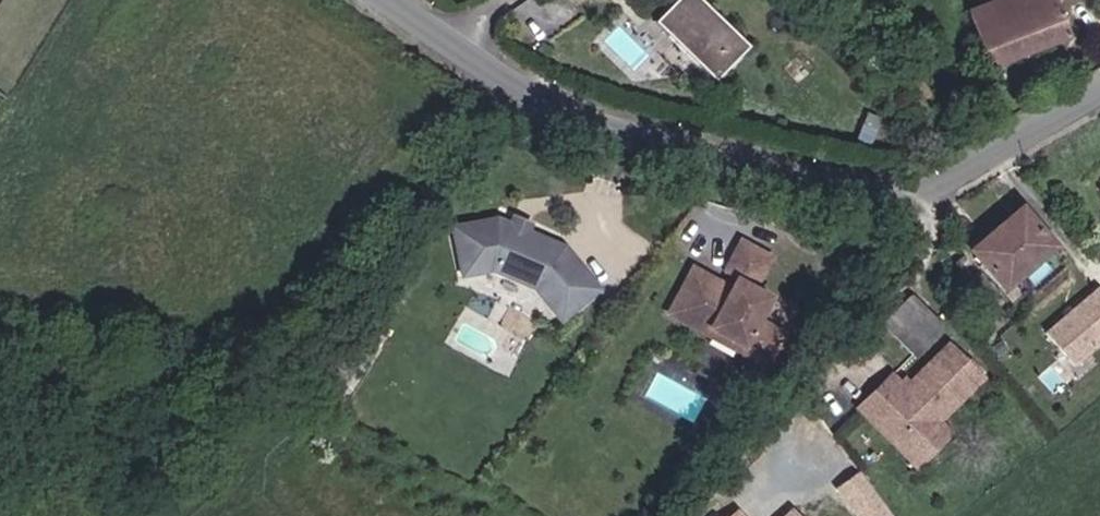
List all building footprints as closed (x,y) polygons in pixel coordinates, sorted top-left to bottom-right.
[(700,0),(674,0),(653,22),(713,81),(747,46),(700,0)] [(967,11),(987,67),(1067,35),(1055,5),(1066,0),(995,0),(967,11)] [(925,95),(917,80),(909,84),(918,99),(925,95)] [(781,128),(783,121),(776,119),(774,126),(781,128)] [(1052,245),(1020,208),(970,250),(1002,288),(1052,245)] [(523,224),(520,230),(537,238),(540,231),(543,224),(526,216),(523,224)] [(613,288),(577,246),(540,231),(537,238),(520,230),(523,224),(511,219),(467,228),(477,277),(508,271),(549,290),(575,321),(613,288)] [(782,259),(753,244),(744,260),(773,275),(782,259)] [(773,275),(744,260),(736,274),(748,280),(765,290),(773,275)] [(769,321),(781,298),(765,290),(748,280),(743,290),(740,295),(729,288),(726,281),(705,269),(681,314),(713,332),(723,328),(755,346),(758,356),(777,367),(794,335),(769,321)] [(740,295),(743,290),(726,281),(729,288),(740,295)] [(1046,333),(1076,369),(1099,349),(1099,288),(1046,333)] [(910,352),(938,324),(910,295),(882,323),(910,352)] [(936,422),(981,378),(948,346),(904,389),(891,375),(858,408),(872,422),(884,411),(915,443),(936,422)] [(872,422),(915,466),(948,433),(936,422),(915,443),(884,411),(872,422)] [(858,471),(836,487),(857,515),(888,515),(890,515),(858,471)]
